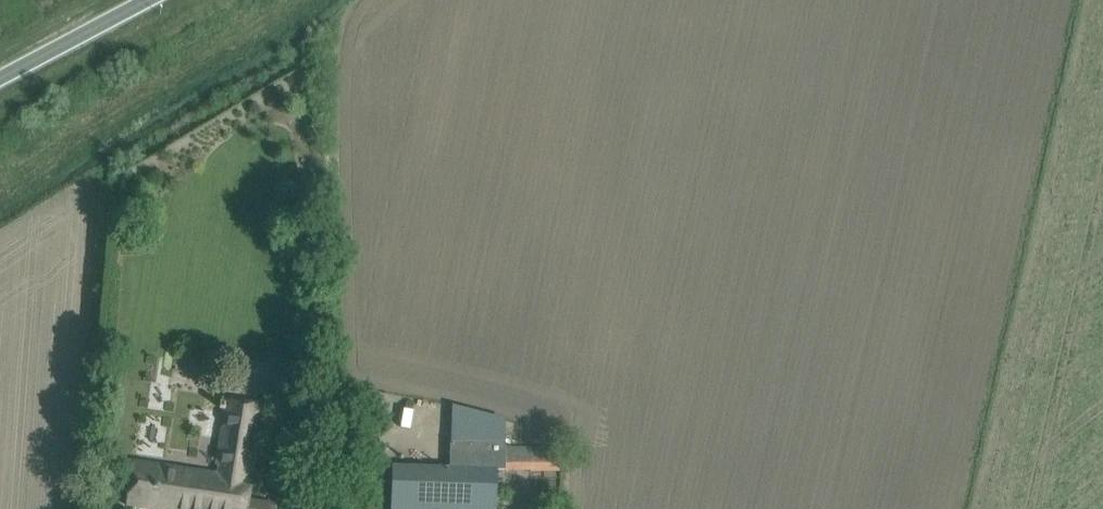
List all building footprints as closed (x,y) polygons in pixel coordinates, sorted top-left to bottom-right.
[(127,505),(151,508),(276,508),(277,505),(248,501),(263,405),(227,400),(217,464),(219,465),(218,474),(133,461),(130,484),(127,505)] [(392,508),(496,508),(497,470),(506,470),(506,445),(506,443),(451,443),(450,470),(393,469),(392,502),(392,508)]
